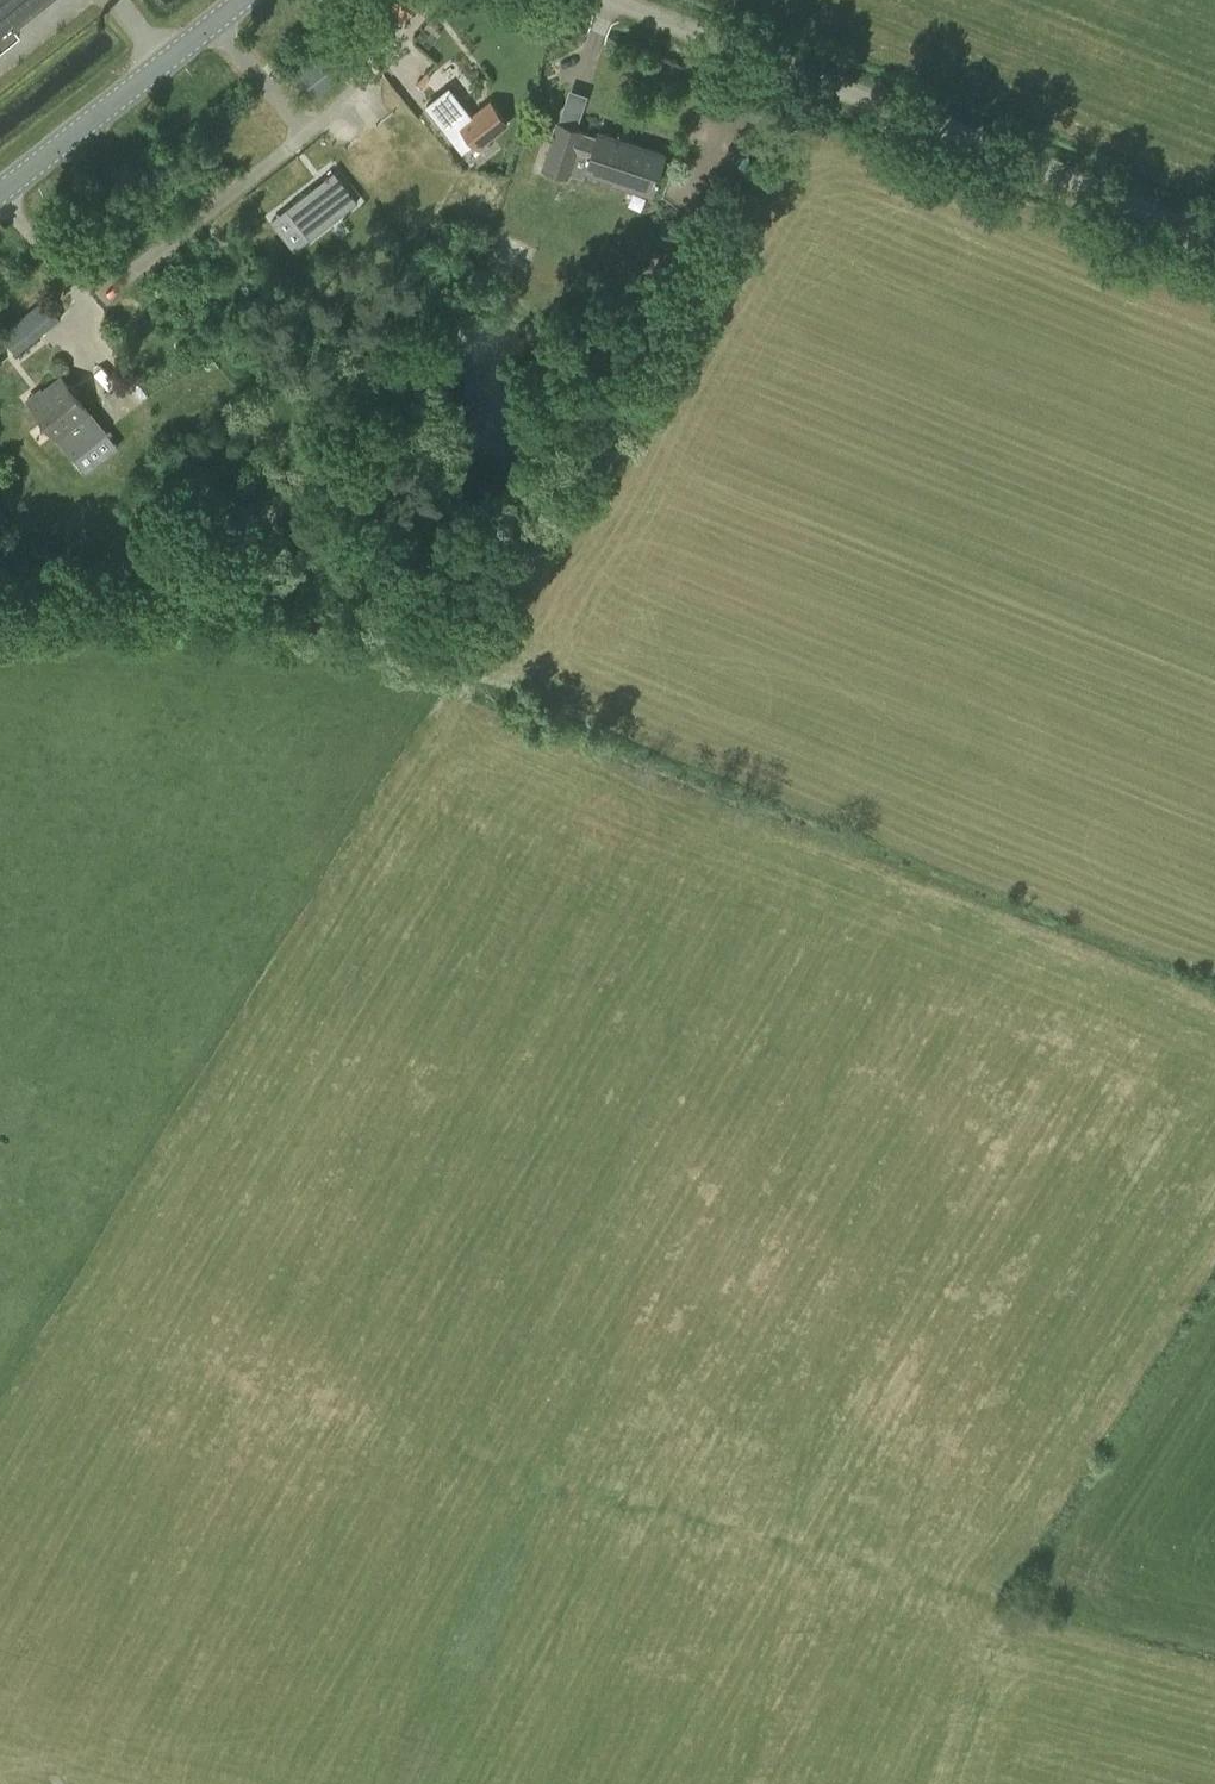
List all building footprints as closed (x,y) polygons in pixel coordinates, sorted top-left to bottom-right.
[(18,27),(14,22),(42,0),(0,0),(0,43),(18,27)] [(312,97),(364,56),(344,31),(293,73),(312,97)] [(509,124),(489,97),(471,112),(449,84),(424,104),(461,152),(473,143),(477,149),(509,124)] [(596,135),(587,132),(588,129),(560,120),(544,167),(551,170),(550,173),(557,175),(558,172),(570,176),(576,157),(588,161),(586,168),(615,178),(614,180),(653,193),(666,153),(598,130),(596,135)] [(331,166),(285,203),(308,233),(317,225),(316,223),(326,215),(328,217),(355,196),(331,166)] [(60,317),(45,298),(0,333),(14,352),(60,317)] [(92,413),(61,373),(42,388),(41,386),(26,398),(59,439),(92,413)] [(232,530),(268,501),(252,480),(215,509),(232,530)]
